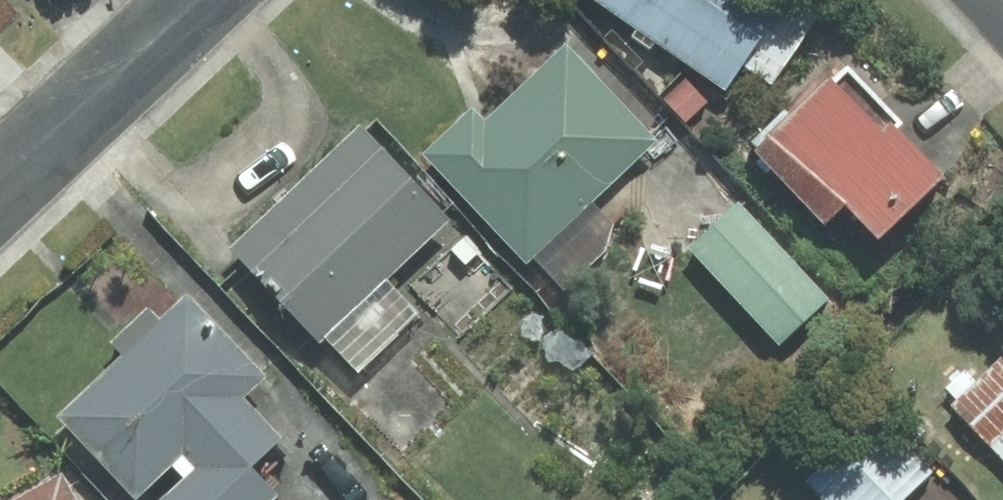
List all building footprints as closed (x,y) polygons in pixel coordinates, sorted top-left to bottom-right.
[(724,93),(740,69),(768,88),(814,20),(784,0),(588,0),(724,93)] [(475,103),(419,154),(524,268),(532,261),(561,293),(623,237),(593,205),(655,148),(565,49),(489,118),(475,103)] [(880,133),(825,81),(750,160),(823,230),(841,210),(876,242),(940,174),(888,124),(880,133)] [(452,219),(357,125),(228,256),(320,347),(325,341),(360,375),(419,316),(387,285),(452,219)] [(737,203),(687,250),(779,348),(829,301),(737,203)] [(450,253),(412,287),(460,340),(498,306),(450,253)] [(56,414),(134,499),(135,499),(169,469),(180,481),(160,499),(279,499),(253,472),(281,447),(241,403),(267,379),(188,292),(158,319),(147,307),(107,344),(118,357),(56,414)] [(948,407),(1002,464),(1002,354),(948,407)] [(798,486),(813,499),(901,499),(924,476),(862,418),(798,486)] [(60,474),(12,499),(74,499),(60,474)]
